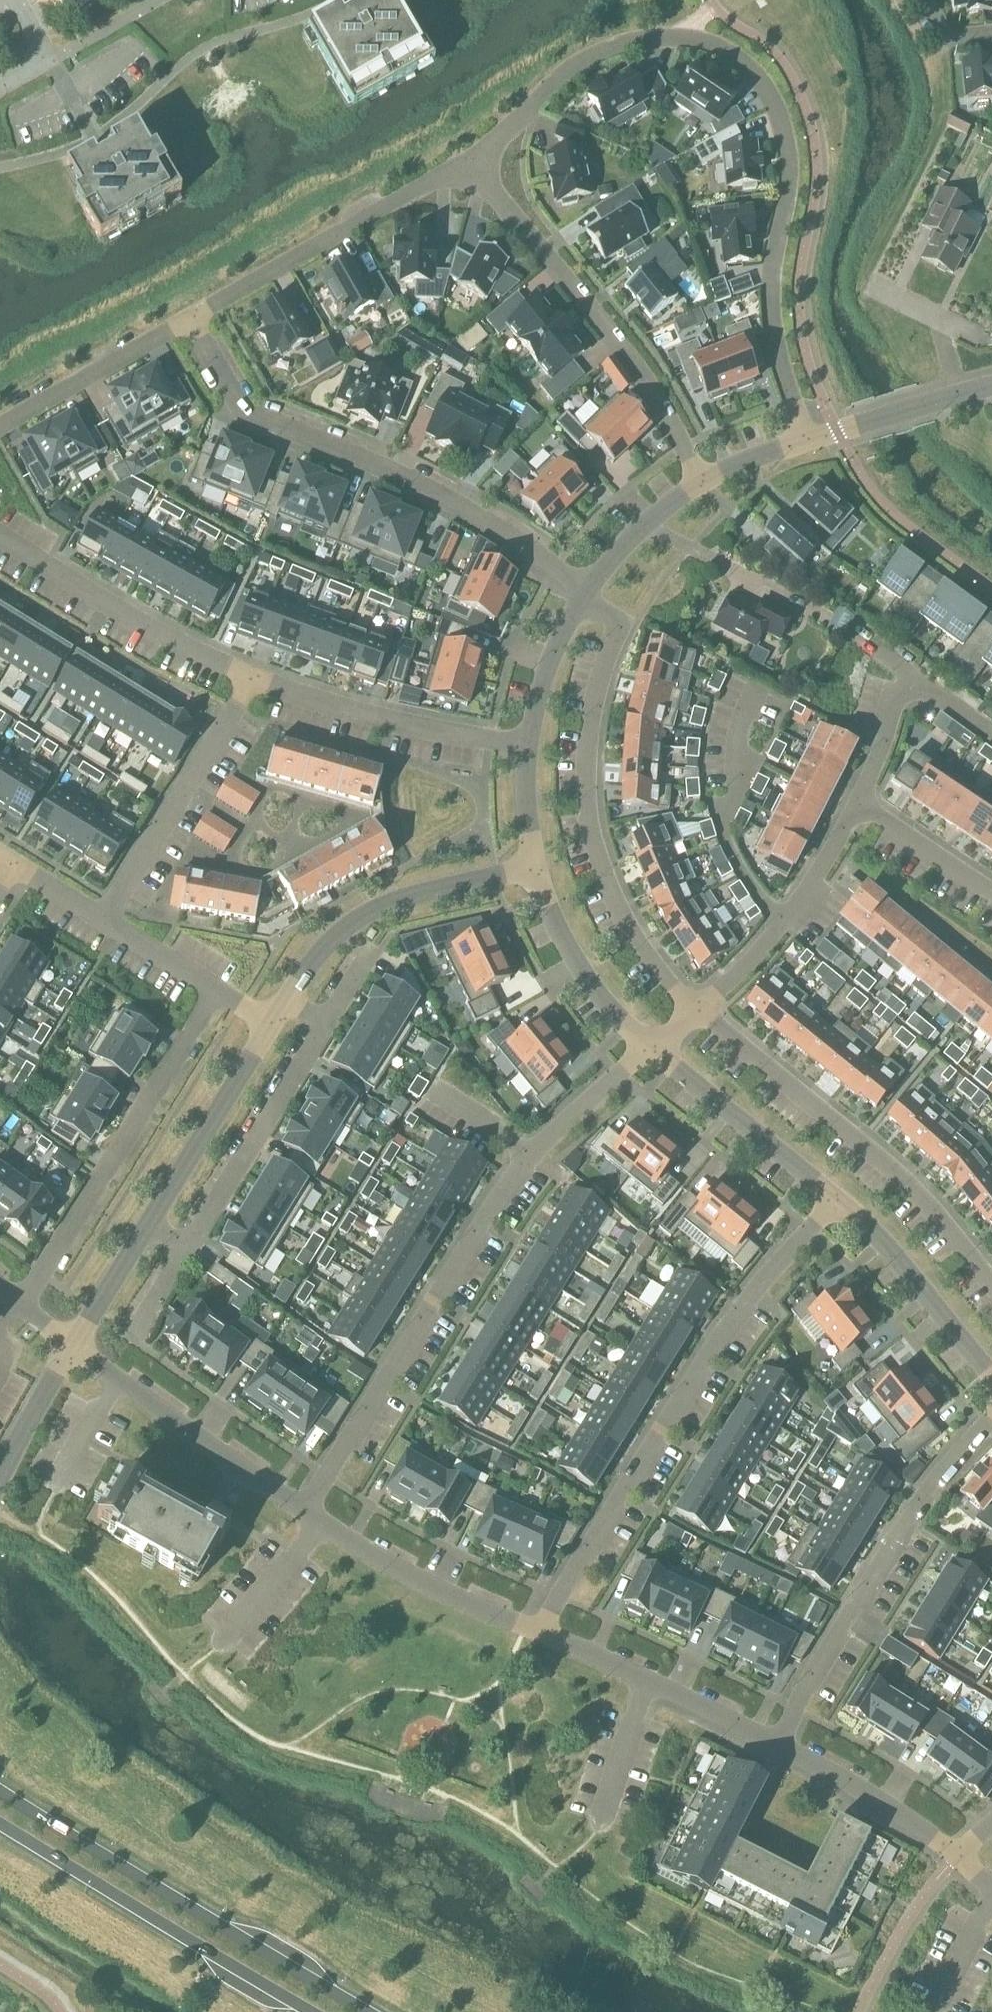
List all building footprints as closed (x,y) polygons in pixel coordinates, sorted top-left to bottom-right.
[(396,0),(364,0),(356,5),(360,11),(352,16),(343,21),(339,14),(307,32),(349,106),(430,60),(396,0)] [(954,13),(966,10),(967,15),(991,10),(991,0),(951,0),(954,13)] [(962,63),(966,97),(991,95),(991,94),(991,93),(991,62),(988,62),(988,61),(962,63)] [(700,68),(696,65),(676,93),(680,95),(675,101),(691,113),(696,105),(715,118),(711,123),(719,135),(736,125),(745,120),(738,107),(732,110),(728,106),(737,93),(721,82),(723,80),(702,65),(700,68)] [(590,92),(592,94),(589,95),(595,107),(592,109),(600,122),(603,120),(606,125),(648,101),(645,95),(653,91),(656,96),(664,91),(666,85),(656,69),(635,81),(629,72),(616,79),(615,77),(590,92)] [(967,134),(973,122),(954,113),(948,125),(967,134)] [(724,152),(727,185),(743,184),(743,189),(758,188),(757,182),(762,182),(758,141),(739,143),(739,141),(743,138),(736,125),(719,135),(694,149),(703,164),(724,152)] [(159,170),(136,130),(109,145),(113,152),(105,157),(96,161),(93,154),(66,170),(89,210),(83,213),(100,242),(181,196),(164,167),(159,170)] [(592,193),(581,147),(546,155),(556,199),(559,199),(559,202),(562,201),(563,205),(578,201),(577,196),(592,193)] [(947,184),(951,176),(942,171),(938,179),(947,184)] [(653,172),(646,176),(652,184),(659,180),(653,172)] [(602,222),(586,232),(604,262),(623,250),(628,259),(646,248),(641,239),(647,235),(635,216),(645,211),(631,188),(595,210),(602,222)] [(952,278),(978,230),(962,221),(969,204),(941,190),(923,227),(936,233),(923,261),(952,278)] [(750,206),(708,212),(712,240),(725,239),(728,263),(752,260),(749,237),(754,236),(750,206)] [(443,297),(449,272),(433,271),(433,268),(435,268),(436,252),(434,252),(435,234),(400,233),(400,238),(394,237),(393,262),(400,263),(399,280),(416,280),(416,296),(443,297)] [(681,233),(671,239),(681,254),(691,247),(681,233)] [(651,319),(677,298),(656,272),(675,257),(662,241),(627,270),(635,281),(626,288),(651,319)] [(509,265),(485,251),(473,271),(463,265),(449,290),(460,296),(462,291),(487,305),(509,265)] [(354,264),(329,278),(352,320),(379,305),(380,310),(395,302),(379,274),(365,283),(354,264)] [(715,305),(731,299),(727,286),(724,278),(707,284),(714,304),(715,305)] [(285,300),(257,316),(281,356),(309,340),(285,300)] [(520,338),(538,358),(567,331),(549,309),(535,321),(525,309),(494,336),(505,349),(520,338)] [(704,319),(701,310),(686,316),(690,325),(704,319)] [(739,342),(717,351),(731,389),(757,379),(752,366),(763,361),(751,329),(736,335),(739,342)] [(567,331),(538,358),(554,377),(544,386),(555,399),(582,374),(572,362),(584,350),(567,331)] [(343,363),(329,338),(305,353),(312,366),(319,377),(343,363)] [(436,340),(428,354),(439,361),(448,346),(436,340)] [(439,361),(439,362),(447,366),(456,351),(448,346),(439,361)] [(691,352),(677,357),(689,389),(701,385),(706,398),(731,389),(717,351),(694,360),(691,352)] [(675,353),(667,356),(673,370),(681,367),(677,357),(675,353)] [(367,393),(361,408),(387,417),(392,406),(403,410),(414,384),(402,380),(408,369),(381,357),(376,369),(365,363),(354,388),(367,393)] [(613,358),(599,369),(616,392),(629,380),(613,358)] [(155,369),(134,381),(156,420),(177,408),(179,411),(191,404),(178,381),(166,388),(155,369)] [(156,420),(134,381),(133,379),(108,393),(121,414),(109,421),(122,444),(134,437),(132,433),(156,420)] [(616,392),(614,394),(622,403),(606,418),(632,445),(649,428),(633,412),(644,402),(629,380),(616,392)] [(450,458),(478,409),(444,390),(431,412),(444,419),(428,445),(450,458)] [(478,409),(450,458),(469,468),(484,441),(494,445),(507,425),(478,409)] [(72,416),(50,428),(73,467),(94,455),(95,459),(108,452),(95,429),(83,436),(72,416)] [(632,445),(606,418),(588,435),(580,427),(570,437),(588,456),(597,447),(613,463),(632,445)] [(73,467),(50,428),(49,426),(25,440),(37,461),(25,468),(38,491),(51,484),(49,481),(73,467)] [(231,491),(248,450),(248,448),(223,437),(214,460),(201,455),(191,479),(204,485),(205,481),(231,491)] [(560,446),(550,456),(558,465),(540,482),(566,509),(585,490),(569,474),(579,465),(560,446)] [(270,459),(248,450),(231,491),(253,500),(252,504),(264,509),(275,485),(262,480),(270,459)] [(509,452),(492,471),(502,481),(520,461),(509,452)] [(305,521),(322,480),(323,478),(297,467),(288,490),(275,485),(265,509),(278,515),(280,511),(305,521)] [(143,484),(132,478),(128,486),(138,492),(143,484)] [(345,489),(322,480),(305,521),(327,530),(326,533),(339,539),(349,515),(336,510),(345,489)] [(540,482),(522,500),(548,527),(566,509),(540,482)] [(153,490),(143,484),(138,492),(149,498),(153,490)] [(825,495),(813,484),(791,508),(804,519),(796,528),(817,547),(847,515),(837,505),(840,503),(828,492),(825,495)] [(379,551),(396,510),(397,508),(371,497),(362,520),(349,515),(339,539),(339,540),(352,545),(354,541),(379,551)] [(57,502),(48,517),(70,530),(79,515),(57,502)] [(174,508),(163,502),(159,510),(170,516),(174,508)] [(184,514),(174,508),(170,516),(180,522),(184,514)] [(119,522),(99,510),(76,550),(98,562),(99,559),(119,522)] [(419,519),(396,510),(379,551),(402,560),(400,564),(413,569),(419,556),(423,545),(410,539),(419,519)] [(805,567),(820,550),(782,516),(780,518),(778,516),(768,528),(769,530),(766,534),(785,553),(777,562),(789,572),(798,578),(807,568),(805,567)] [(137,532),(119,522),(99,559),(117,568),(137,532)] [(209,528),(199,522),(194,530),(205,536),(209,528)] [(220,533),(209,528),(205,536),(215,542),(220,533)] [(155,541),(137,532),(117,568),(135,578),(155,541)] [(446,534),(440,548),(451,554),(457,540),(446,534)] [(238,543),(227,538),(223,546),(233,552),(238,543)] [(173,551),(155,541),(135,578),(152,588),(173,551)] [(191,561),(173,551),(152,588),(170,598),(191,561)] [(917,563),(902,551),(878,584),(896,598),(876,626),(890,635),(932,578),(915,567),(917,563)] [(419,556),(413,569),(428,575),(432,565),(433,562),(419,556)] [(285,564),(273,559),(270,568),(281,572),(285,564)] [(515,576),(481,560),(471,582),(505,598),(515,576)] [(209,571),(191,561),(170,598),(188,608),(209,571)] [(304,572),(293,567),(289,576),(300,580),(304,572)] [(230,584),(209,571),(188,608),(207,618),(209,614),(215,618),(230,584)] [(315,576),(304,572),(300,580),(311,585),(315,576)] [(358,575),(354,585),(362,588),(366,578),(358,575)] [(949,590),(932,578),(890,635),(903,645),(923,618),(941,631),(965,598),(951,587),(949,590)] [(341,587),(330,582),(327,591),(338,595),(341,587)] [(505,598),(471,582),(460,604),(449,599),(443,613),(468,624),(473,612),(494,621),(505,598)] [(353,591),(341,587),(338,595),(349,600),(353,591)] [(239,629),(237,632),(257,639),(271,600),(244,590),(229,625),(239,629)] [(381,597),(370,592),(367,601),(378,605),(381,597)] [(392,601),(381,597),(378,605),(389,610),(392,601)] [(760,610),(731,597),(716,626),(754,646),(761,630),(779,639),(793,613),(764,599),(760,610)] [(965,598),(941,631),(959,644),(939,671),(952,681),(991,627),(991,622),(978,612),(980,608),(965,598)] [(271,600),(257,639),(276,646),(290,607),(271,600)] [(310,614),(290,607),(276,646),(295,653),(310,614)] [(0,609),(0,633),(11,616),(0,609)] [(838,648),(855,652),(861,631),(847,627),(850,615),(832,610),(826,633),(841,637),(838,648)] [(329,621),(310,614),(295,653),(314,660),(329,621)] [(11,616),(0,633),(0,658),(8,663),(30,628),(11,616)] [(347,628),(329,621),(314,660),(333,667),(347,628)] [(952,681),(966,690),(986,664),(991,668),(991,627),(952,681)] [(50,640),(30,628),(8,663),(28,675),(50,640)] [(367,635),(348,628),(333,667),(352,674),(367,635)] [(463,636),(437,629),(433,643),(445,646),(438,670),(474,680),(481,655),(459,648),(463,636)] [(367,635),(352,674),(351,678),(374,686),(390,643),(367,635)] [(70,652),(50,640),(28,675),(48,688),(70,652)] [(696,654),(653,642),(648,662),(644,661),(644,663),(691,675),(696,654)] [(97,669),(77,656),(55,692),(75,704),(97,669)] [(410,662),(396,658),(389,683),(403,687),(410,662)] [(679,672),(644,663),(639,682),(683,694),(683,692),(674,690),(679,672)] [(117,681),(97,669),(75,704),(94,716),(117,681)] [(467,705),(474,680),(438,670),(431,695),(467,705)] [(715,672),(712,680),(724,685),(727,678),(715,672)] [(720,693),(724,685),(712,680),(708,688),(720,693)] [(136,693),(117,681),(94,716),(114,728),(136,693)] [(683,694),(639,682),(634,702),(678,713),(683,694)] [(155,705),(136,693),(114,728),(133,740),(155,705)] [(0,696),(0,706),(6,710),(11,703),(0,696)] [(678,713),(634,702),(631,715),(630,715),(628,722),(664,729),(673,731),(678,713)] [(23,711),(11,703),(6,710),(19,717),(23,711)] [(806,710),(794,704),(790,711),(802,717),(806,710)] [(175,717),(155,705),(133,740),(153,752),(175,717)] [(692,717),(704,720),(706,711),(694,708),(692,717)] [(195,729),(175,717),(153,752),(173,765),(195,729)] [(702,729),(704,720),(692,717),(690,726),(702,729)] [(959,726),(952,721),(945,731),(951,736),(959,726)] [(664,729),(628,722),(627,730),(628,730),(627,744),(662,747),(664,729)] [(29,731),(19,724),(14,732),(24,739),(29,731)] [(58,732),(46,724),(41,731),(54,739),(58,732)] [(965,731),(959,726),(951,736),(958,741),(965,731)] [(806,746),(811,749),(844,765),(845,766),(854,748),(815,728),(815,729),(816,730),(808,746),(806,746)] [(39,737),(29,731),(24,739),(35,745),(39,737)] [(70,740),(58,732),(54,739),(66,747),(70,740)] [(57,748),(47,741),(42,749),(52,756),(57,748)] [(771,750),(782,756),(787,747),(775,741),(771,750)] [(276,742),(266,778),(267,778),(268,778),(370,807),(370,808),(372,808),(372,807),(382,806),(379,783),(382,772),(381,772),(380,773),(278,743),(278,742),(276,742)] [(687,751),(699,752),(699,743),(688,742),(687,751)] [(662,747),(627,744),(625,765),(660,767),(662,747)] [(991,750),(985,746),(979,755),(978,755),(984,760),(991,750)] [(97,756),(84,748),(80,755),(93,763),(97,756)] [(811,749),(803,766),(836,782),(836,783),(844,765),(811,749)] [(779,763),(782,756),(771,750),(767,757),(779,763)] [(698,760),(699,752),(687,751),(687,759),(698,760)] [(931,766),(913,755),(892,786),(910,798),(931,766)] [(0,756),(0,778),(10,762),(0,756)] [(109,764),(97,756),(93,763),(105,770),(109,764)] [(10,762),(0,778),(0,805),(5,808),(27,773),(10,762)] [(94,770),(83,764),(79,772),(89,778),(94,770)] [(660,767),(625,765),(623,785),(626,785),(671,789),(672,788),(659,787),(660,767)] [(803,766),(794,783),(827,800),(836,782),(803,766)] [(931,766),(910,798),(927,810),(948,778),(931,766)] [(104,777),(94,770),(89,778),(99,785),(104,777)] [(948,778),(927,810),(944,821),(970,781),(953,770),(948,778)] [(45,784),(27,773),(5,808),(23,819),(45,784)] [(134,783),(122,775),(117,782),(120,783),(130,789),(134,783)] [(757,776),(753,784),(765,790),(769,782),(757,776)] [(259,796),(230,778),(216,799),(245,817),(259,796)] [(687,790),(699,789),(699,781),(686,782),(687,790)] [(972,782),(970,781),(944,821),(961,832),(982,800),(966,790),(972,782)] [(130,789),(120,783),(115,791),(125,797),(130,789)] [(146,790),(134,783),(130,789),(140,796),(142,797),(146,790)] [(794,783),(785,800),(786,800),(819,817),(827,800),(794,783)] [(765,790),(753,784),(749,792),(762,798),(765,790)] [(671,789),(626,785),(625,806),(670,810),(671,789)] [(140,796),(130,789),(125,797),(135,803),(140,796)] [(700,797),(699,789),(687,790),(688,798),(700,797)] [(52,837),(74,802),(56,791),(34,826),(52,837)] [(786,800),(776,817),(810,833),(819,817),(786,800)] [(982,800),(961,832),(978,843),(991,822),(991,807),(982,800)] [(92,812),(74,802),(52,837),(69,848),(92,812)] [(739,811),(735,819),(748,825),(752,816),(739,811)] [(86,858),(108,823),(92,812),(69,848),(86,858)] [(236,832),(207,815),(194,836),(222,854),(236,832)] [(776,817),(768,833),(801,851),(810,834),(776,817)] [(745,832),(748,825),(735,819),(732,826),(745,832)] [(640,859),(673,847),(662,822),(639,827),(642,836),(632,840),(640,859)] [(702,833),(714,830),(711,822),(699,825),(702,833)] [(978,843),(991,853),(991,822),(978,843)] [(108,823),(86,858),(84,862),(105,875),(129,836),(108,823)] [(187,877),(177,875),(171,906),(181,908),(181,911),(183,911),(183,910),(253,923),(252,924),(254,925),(255,922),(266,924),(294,908),(296,911),(297,910),(297,909),(390,856),(391,857),(392,856),(386,846),(384,824),(374,825),(374,823),(372,824),(373,825),(279,878),(278,877),(277,878),(278,879),(261,889),(261,888),(260,887),(259,888),(189,875),(189,874),(188,874),(187,877)] [(716,838),(714,830),(702,833),(704,842),(716,838)] [(753,849),(771,858),(766,869),(787,880),(801,851),(768,833),(763,831),(762,832),(754,848),(753,849)] [(679,865),(670,848),(637,860),(645,880),(679,865)] [(718,871),(729,865),(725,858),(714,864),(718,871)] [(679,865),(645,880),(654,898),(686,884),(679,865)] [(732,872),(729,865),(718,871),(722,878),(732,872)] [(734,897),(744,890),(739,883),(729,889),(734,897)] [(687,884),(686,884),(654,898),(659,911),(658,911),(662,918),(693,901),(687,884)] [(881,903),(857,884),(850,892),(857,899),(842,918),(857,932),(881,903)] [(749,898),(744,890),(734,897),(739,905),(749,898)] [(702,896),(662,918),(666,925),(674,936),(712,911),(702,896)] [(896,915),(881,903),(857,932),(872,944),(896,915)] [(750,922),(760,915),(755,907),(744,915),(750,922)] [(723,928),(712,911),(674,936),(685,953),(723,928)] [(911,927),(896,915),(872,944),(887,956),(911,927)] [(686,955),(689,953),(699,970),(738,945),(726,927),(723,928),(685,953),(686,955)] [(926,939),(911,927),(887,956),(902,968),(926,939)] [(432,937),(440,955),(445,952),(457,976),(498,956),(486,932),(468,941),(464,932),(432,937)] [(940,951),(926,939),(902,968),(917,980),(940,951)] [(13,942),(0,963),(36,985),(49,965),(13,942)] [(823,942),(815,952),(831,964),(831,963),(839,955),(823,942)] [(955,964),(940,951),(917,980),(931,993),(955,964)] [(846,960),(839,955),(831,964),(838,970),(846,960)] [(509,979),(498,956),(457,976),(467,998),(464,1000),(475,1021),(499,1010),(488,989),(509,979)] [(807,957),(800,966),(806,970),(812,961),(807,957)] [(0,963),(0,986),(25,1002),(36,985),(0,963)] [(970,976),(955,964),(931,993),(946,1005),(970,976)] [(821,981),(829,971),(822,966),(814,975),(821,981)] [(793,982),(776,969),(748,1005),(763,1017),(761,1020),(762,1020),(793,982)] [(836,977),(829,971),(821,981),(828,987),(836,977)] [(380,990),(379,989),(370,1003),(371,1004),(404,1024),(422,995),(413,977),(405,972),(395,988),(385,982),(380,990)] [(860,989),(869,979),(862,973),(853,983),(860,989)] [(985,988),(970,976),(946,1005),(961,1017),(985,988)] [(876,985),(869,979),(860,989),(867,995),(876,985)] [(793,982),(762,1020),(778,1033),(807,998),(792,986),(794,983),(793,982)] [(14,1019),(25,1002),(0,986),(0,1010),(14,1019)] [(985,988),(961,1017),(976,1029),(991,1010),(991,994),(985,988)] [(73,996),(64,991),(59,999),(68,1004),(73,996)] [(853,1006),(861,997),(854,991),(846,1001),(853,1006)] [(868,1003),(861,997),(853,1006),(860,1012),(868,1003)] [(891,1013),(899,1003),(892,997),(883,1007),(891,1013)] [(808,999),(807,998),(778,1033),(794,1046),(816,1018),(801,1006),(808,999)] [(68,1004),(59,999),(54,1007),(63,1012),(68,1004)] [(906,1009),(899,1003),(891,1013),(898,1019),(906,1009)] [(404,1024),(371,1004),(359,1024),(392,1044),(404,1024)] [(131,1007),(112,1038),(145,1061),(154,1047),(152,1045),(157,1038),(147,1032),(153,1021),(131,1007)] [(885,1012),(879,1007),(871,1016),(877,1021),(885,1012)] [(4,1037),(14,1019),(0,1010),(0,1034),(4,1037)] [(976,1029),(991,1041),(991,1040),(991,1010),(976,1029)] [(816,1018),(794,1046),(809,1059),(832,1031),(816,1018)] [(921,1036),(928,1027),(922,1022),(914,1031),(921,1036)] [(510,1028),(490,1045),(499,1056),(508,1048),(524,1067),(553,1043),(536,1023),(519,1038),(510,1028)] [(838,1023),(809,1059),(826,1072),(854,1037),(838,1023)] [(392,1044),(359,1024),(347,1044),(379,1064),(392,1044)] [(43,1026),(38,1034),(46,1039),(51,1031),(43,1026)] [(935,1033),(928,1027),(921,1036),(927,1042),(935,1033)] [(900,1045),(908,1036),(902,1031),(894,1040),(900,1045)] [(46,1039),(38,1034),(33,1042),(41,1047),(46,1039)] [(914,1041),(908,1036),(900,1045),(907,1050),(914,1041)] [(854,1037),(826,1072),(841,1084),(870,1049),(854,1037)] [(131,1080),(143,1060),(111,1039),(92,1071),(114,1085),(121,1074),(131,1080)] [(559,1086),(551,1076),(568,1062),(564,1056),(567,1054),(559,1044),(555,1046),(553,1043),(524,1067),(538,1084),(529,1092),(538,1103),(559,1086)] [(379,1064),(347,1044),(334,1066),(366,1086),(379,1064)] [(449,1051),(438,1044),(433,1053),(443,1060),(449,1051)] [(944,1056),(950,1061),(958,1051),(952,1046),(944,1056)] [(870,1049),(841,1084),(858,1098),(859,1095),(882,1068),(881,1067),(879,1069),(865,1058),(871,1050),(870,1049)] [(964,1057),(958,1051),(950,1061),(957,1066),(964,1057)] [(888,1060),(882,1068),(859,1095),(876,1109),(905,1074),(888,1060)] [(35,1069),(27,1064),(22,1072),(30,1077),(35,1069)] [(946,1084),(955,1074),(948,1068),(939,1078),(946,1084)] [(972,1080),(979,1086),(988,1076),(981,1070),(972,1080)] [(92,1071),(72,1102),(107,1123),(118,1101),(108,1095),(114,1085),(92,1071)] [(30,1077),(22,1072),(16,1080),(25,1085),(30,1077)] [(988,1076),(979,1086),(986,1091),(991,1083),(991,1079),(988,1076)] [(429,1083),(418,1077),(413,1086),(423,1093),(429,1083)] [(362,1093),(339,1079),(333,1089),(323,1083),(318,1090),(316,1089),(307,1104),(309,1105),(342,1124),(362,1093)] [(964,1097),(972,1087),(965,1082),(957,1092),(964,1097)] [(934,1099),(919,1085),(889,1119),(904,1133),(934,1099)] [(423,1093),(413,1086),(407,1095),(418,1102),(423,1093)] [(978,1092),(972,1087),(964,1097),(970,1102),(978,1092)] [(934,1099),(904,1133),(902,1135),(918,1149),(947,1115),(933,1102),(935,1100),(934,1099)] [(107,1123),(72,1102),(53,1134),(75,1148),(82,1137),(92,1144),(96,1136),(98,1137),(107,1123)] [(342,1125),(309,1105),(298,1124),(330,1144),(342,1125)] [(947,1115),(918,1149),(933,1162),(963,1128),(947,1115)] [(406,1122),(399,1135),(407,1141),(415,1128),(406,1122)] [(330,1144),(298,1124),(296,1123),(287,1137),(289,1138),(284,1146),(294,1152),(287,1162),(310,1176),(330,1144)] [(658,1140),(639,1125),(625,1142),(615,1134),(598,1155),(609,1164),(617,1155),(634,1169),(658,1140)] [(963,1128),(933,1162),(943,1171),(942,1171),(947,1177),(974,1151),(958,1137),(964,1129),(963,1128)] [(52,1145),(41,1138),(36,1145),(47,1152),(52,1145)] [(678,1156),(658,1140),(634,1169),(653,1184),(646,1194),(657,1203),(674,1182),(664,1174),(678,1156)] [(486,1165),(448,1142),(437,1160),(474,1183),(486,1165)] [(392,1144),(386,1153),(395,1158),(400,1149),(392,1144)] [(80,1167),(59,1151),(51,1161),(73,1177),(80,1167)] [(974,1151),(947,1177),(953,1183),(954,1182),(961,1191),(989,1169),(974,1151)] [(395,1158),(386,1153),(381,1161),(390,1166),(395,1158)] [(373,1160),(362,1154),(357,1163),(368,1169),(373,1160)] [(0,1157),(0,1197),(16,1174),(19,1171),(0,1157)] [(474,1183),(437,1160),(426,1177),(464,1200),(474,1183)] [(306,1183),(273,1163),(260,1184),(293,1204),(306,1183)] [(961,1191),(974,1207),(991,1193),(991,1167),(961,1191)] [(16,1174),(0,1197),(0,1217),(8,1222),(32,1186),(16,1174)] [(464,1200),(426,1177),(416,1194),(453,1218),(464,1200)] [(378,1184),(370,1179),(365,1187),(373,1192),(378,1184)] [(32,1186),(8,1222),(28,1237),(32,1231),(35,1234),(46,1218),(43,1216),(56,1197),(35,1182),(32,1186)] [(293,1204),(260,1184),(248,1205),(280,1225),(293,1204)] [(373,1192),(365,1187),(360,1195),(368,1200),(373,1192)] [(738,1205),(717,1188),(703,1206),(693,1198),(676,1218),(687,1228),(695,1218),(714,1234),(738,1205)] [(608,1213),(571,1189),(558,1210),(596,1233),(608,1213)] [(974,1207),(987,1223),(991,1219),(991,1193),(974,1207)] [(453,1218),(416,1194),(405,1212),(442,1235),(453,1218)] [(371,1207),(389,1216),(394,1206),(376,1197),(371,1207)] [(280,1225),(248,1205),(235,1225),(267,1245),(280,1225)] [(756,1220),(738,1205),(714,1234),(731,1248),(724,1257),(735,1266),(752,1246),(742,1237),(756,1220)] [(558,1210),(546,1229),(584,1252),(596,1233),(558,1210)] [(442,1235),(405,1212),(394,1229),(430,1251),(432,1252),(442,1235)] [(336,1221),(326,1214),(321,1222),(332,1229),(336,1221)] [(357,1219),(349,1214),(344,1222),(352,1227),(357,1219)] [(344,1222),(339,1230),(347,1235),(352,1227),(344,1222)] [(267,1245),(235,1225),(233,1224),(225,1238),(227,1239),(222,1246),(232,1252),(225,1263),(248,1277),(267,1245)] [(674,1227),(664,1242),(677,1251),(687,1237),(674,1227)] [(430,1251),(394,1229),(383,1246),(419,1269),(430,1251)] [(546,1229),(534,1248),(572,1272),(584,1252),(546,1229)] [(647,1237),(639,1232),(632,1244),(639,1249),(647,1237)] [(324,1241),(313,1234),(308,1243),(319,1250),(324,1241)] [(308,1243),(304,1251),(314,1257),(319,1250),(308,1243)] [(419,1269),(383,1246),(373,1264),(408,1286),(419,1269)] [(534,1248),(522,1268),(560,1291),(572,1272),(534,1248)] [(335,1254),(327,1249),(322,1257),(330,1262),(335,1254)] [(330,1262),(322,1257),(317,1265),(325,1270),(330,1262)] [(625,1262),(617,1257),(609,1269),(617,1274),(625,1262)] [(642,1262),(635,1258),(628,1269),(636,1274),(642,1262)] [(408,1286),(373,1264),(362,1281),(398,1303),(408,1286)] [(237,1281),(215,1265),(208,1275),(229,1291),(237,1281)] [(522,1268),(510,1288),(512,1289),(548,1310),(560,1291),(522,1268)] [(609,1269),(602,1281),(610,1286),(617,1274),(609,1269)] [(628,1269),(621,1281),(628,1286),(636,1274),(628,1269)] [(678,1271),(665,1291),(703,1315),(716,1294),(678,1271)] [(344,1296),(353,1281),(345,1276),(336,1291),(344,1296)] [(398,1303),(362,1281),(351,1299),(387,1321),(398,1303)] [(285,1282),(275,1297),(284,1304),(294,1288),(285,1282)] [(314,1288),(306,1283),(301,1291),(309,1296),(314,1288)] [(255,1293),(247,1288),(240,1298),(247,1304),(255,1293)] [(512,1289),(500,1308),(536,1330),(548,1310),(512,1289)] [(309,1296),(301,1291),(296,1300),(304,1305),(309,1296)] [(665,1291),(654,1311),(691,1334),(703,1315),(665,1291)] [(854,1311),(839,1293),(821,1307),(813,1297),(792,1314),(802,1325),(811,1317),(825,1335),(854,1311)] [(601,1302),(593,1297),(586,1308),(594,1313),(601,1302)] [(619,1302),(611,1297),(604,1308),(611,1313),(619,1302)] [(387,1321),(351,1299),(340,1316),(376,1338),(387,1321)] [(181,1317),(177,1314),(166,1329),(170,1332),(166,1337),(186,1352),(208,1320),(188,1306),(181,1317)] [(500,1308),(488,1327),(524,1349),(536,1330),(500,1308)] [(586,1308),(579,1320),(587,1325),(594,1313),(586,1308)] [(604,1308),(596,1320),(604,1325),(611,1313),(604,1308)] [(981,1317),(989,1328),(991,1325),(991,1309),(981,1317)] [(654,1311),(642,1330),(679,1353),(691,1334),(654,1311)] [(870,1331),(854,1311),(825,1335),(841,1354),(831,1361),(840,1373),(861,1356),(853,1346),(870,1331)] [(231,1326),(213,1313),(186,1352),(203,1365),(226,1333),(231,1326)] [(376,1338),(340,1316),(328,1336),(364,1358),(376,1338)] [(231,1326),(226,1333),(203,1365),(223,1378),(236,1362),(247,1370),(263,1347),(251,1339),(231,1326)] [(488,1327),(476,1346),(512,1368),(524,1349),(488,1327)] [(642,1330),(630,1349),(667,1373),(679,1353),(642,1330)] [(568,1336),(562,1347),(570,1351),(576,1341),(568,1336)] [(594,1340),(587,1336),(580,1347),(588,1351),(594,1340)] [(323,1342),(316,1337),(309,1348),(316,1353),(323,1342)] [(267,1341),(263,1347),(268,1351),(272,1345),(267,1341)] [(476,1346),(464,1366),(500,1388),(512,1368),(476,1346)] [(274,1355),(263,1347),(247,1370),(258,1378),(246,1395),(266,1409),(288,1376),(293,1369),(274,1355)] [(555,1359),(563,1364),(570,1351),(562,1347),(555,1359)] [(580,1347),(573,1359),(580,1363),(588,1351),(580,1347)] [(630,1349),(618,1369),(653,1391),(665,1372),(630,1349)] [(568,1365),(564,1372),(570,1376),(574,1369),(568,1365)] [(464,1366),(452,1385),(488,1407),(500,1388),(464,1366)] [(618,1369),(606,1388),(641,1410),(653,1391),(618,1369)] [(800,1392),(762,1369),(751,1387),(789,1410),(800,1392)] [(919,1392),(903,1371),(885,1386),(877,1375),(856,1392),(865,1404),(875,1396),(890,1415),(919,1392)] [(563,1372),(556,1383),(563,1388),(570,1376),(563,1372)] [(544,1375),(537,1387),(545,1391),(552,1379),(544,1375)] [(306,1389),(288,1376),(266,1409),(284,1421),(306,1389)] [(570,1377),(564,1387),(572,1392),(579,1383),(570,1377)] [(311,1382),(306,1389),(284,1421),(305,1435),(316,1419),(333,1430),(348,1406),(311,1382)] [(556,1383),(548,1396),(555,1400),(563,1388),(556,1383)] [(452,1385),(439,1405),(475,1427),(488,1407),(452,1385)] [(545,1391),(537,1387),(531,1398),(538,1403),(545,1391)] [(789,1410),(751,1387),(740,1404),(778,1427),(789,1410)] [(641,1410),(606,1388),(594,1408),(629,1430),(641,1410)] [(837,1391),(823,1403),(833,1414),(847,1403),(837,1391)] [(934,1410),(919,1392),(890,1415),(904,1432),(895,1440),(904,1451),(925,1434),(917,1424),(934,1410)] [(778,1427),(740,1404),(729,1422),(731,1423),(767,1445),(778,1427)] [(594,1408),(582,1427),(617,1449),(629,1430),(594,1408)] [(547,1418),(539,1413),(532,1425),(540,1429),(547,1418)] [(829,1424),(825,1431),(836,1437),(850,1446),(858,1440),(837,1413),(834,1417),(829,1424)] [(521,1429),(528,1419),(520,1414),(514,1424),(521,1429)] [(829,1424),(821,1419),(816,1427),(824,1432),(825,1431),(829,1424)] [(756,1462),(767,1445),(731,1423),(721,1440),(756,1462)] [(507,1436),(514,1441),(521,1429),(514,1424),(507,1436)] [(532,1425),(525,1436),(532,1441),(540,1429),(532,1425)] [(458,1431),(450,1427),(444,1438),(452,1442),(458,1431)] [(582,1427),(570,1446),(605,1469),(617,1449),(582,1427)] [(824,1432),(816,1427),(811,1435),(819,1440),(824,1432)] [(453,1451),(485,1469),(495,1452),(464,1433),(453,1451)] [(756,1462),(721,1440),(710,1457),(746,1479),(756,1462)] [(431,1459),(398,1441),(383,1464),(396,1472),(386,1490),(408,1502),(431,1459)] [(570,1446),(557,1467),(593,1489),(605,1469),(570,1446)] [(826,1453),(818,1448),(813,1456),(821,1462),(826,1453)] [(805,1457),(797,1452),(792,1460),(800,1465),(805,1457)] [(821,1462),(813,1456),(808,1465),(816,1470),(821,1462)] [(510,1457),(502,1472),(522,1482),(530,1467),(510,1457)] [(746,1479),(710,1457),(699,1475),(735,1497),(746,1479)] [(451,1470),(431,1459),(408,1502),(427,1513),(446,1478),(451,1470)] [(800,1465),(792,1460),(787,1469),(795,1474),(800,1465)] [(898,1484),(861,1461),(849,1479),(887,1503),(898,1484)] [(915,1461),(898,1475),(912,1484),(924,1468),(915,1461)] [(987,1466),(980,1474),(977,1471),(958,1493),(979,1512),(976,1515),(989,1525),(991,1521),(991,1470),(987,1466)] [(541,1472),(534,1468),(528,1480),(536,1484),(541,1472)] [(451,1470),(446,1478),(427,1513),(449,1525),(459,1507),(471,1514),(483,1489),(451,1470)] [(735,1497),(699,1475),(688,1492),(724,1514),(735,1497)] [(143,1488),(121,1476),(97,1518),(122,1532),(118,1539),(196,1583),(224,1533),(208,1524),(206,1528),(141,1492),(143,1488)] [(849,1479),(839,1496),(839,1497),(876,1520),(887,1503),(849,1479)] [(805,1488),(796,1483),(791,1491),(800,1496),(805,1488)] [(784,1492),(776,1487),(771,1495),(778,1500),(784,1492)] [(496,1494),(483,1489),(471,1514),(484,1520),(476,1538),(498,1548),(514,1512),(518,1505),(496,1494)] [(800,1496),(791,1491),(786,1499),(795,1504),(800,1496)] [(724,1514),(688,1492),(676,1512),(712,1534),(724,1514)] [(778,1500),(771,1495),(766,1503),(774,1508),(779,1500),(778,1500)] [(876,1520),(839,1497),(828,1514),(866,1537),(876,1520)] [(534,1521),(514,1512),(498,1548),(519,1557),(534,1521)] [(866,1537),(828,1514),(817,1531),(855,1554),(866,1537)] [(783,1523),(775,1518),(770,1526),(778,1531),(783,1523)] [(557,1531),(534,1521),(519,1557),(541,1567),(550,1548),(564,1555),(579,1530),(560,1522),(557,1531)] [(763,1527),(754,1522),(749,1530),(757,1534),(763,1527)] [(778,1531),(770,1526),(765,1534),(773,1539),(778,1531)] [(745,1555),(751,1545),(757,1535),(757,1534),(749,1530),(743,1540),(740,1539),(733,1550),(745,1555)] [(855,1554),(817,1531),(807,1549),(842,1571),(853,1554),(854,1555),(855,1554)] [(692,1538),(684,1534),(679,1546),(687,1550),(692,1538)] [(842,1571),(807,1549),(794,1569),(830,1591),(842,1571)] [(635,1553),(620,1578),(633,1584),(624,1603),(628,1605),(625,1612),(641,1620),(644,1613),(647,1614),(667,1571),(645,1561),(646,1559),(635,1553)] [(987,1580),(953,1559),(940,1580),(974,1601),(987,1580)] [(687,1580),(667,1571),(647,1614),(667,1623),(687,1580)] [(708,1590),(687,1580),(667,1623),(670,1625),(667,1632),(683,1640),(686,1632),(690,1634),(699,1615),(710,1620),(723,1594),(709,1588),(708,1590)] [(974,1601),(940,1580),(928,1599),(963,1620),(974,1601)] [(779,1587),(771,1583),(766,1594),(774,1597),(779,1587)] [(735,1600),(723,1594),(710,1620),(721,1626),(712,1645),(735,1656),(752,1620),(756,1613),(734,1603),(735,1600)] [(963,1620),(928,1599),(916,1618),(951,1640),(963,1620)] [(816,1602),(812,1609),(824,1614),(827,1607),(816,1602)] [(951,1640),(916,1618),(904,1639),(938,1660),(951,1640)] [(772,1629),(752,1620),(735,1656),(754,1665),(772,1629)] [(797,1633),(775,1622),(772,1629),(754,1665),(777,1677),(786,1658),(799,1664),(814,1639),(798,1631),(797,1633)] [(908,1653),(887,1640),(879,1651),(901,1665),(908,1653)] [(982,1650),(978,1657),(988,1663),(991,1657),(991,1656),(982,1650)] [(917,1659),(908,1653),(901,1665),(910,1671),(917,1659)] [(988,1663),(978,1657),(974,1664),(984,1670),(988,1663)] [(886,1691),(866,1679),(847,1709),(867,1722),(886,1691)] [(905,1703),(886,1691),(867,1722),(877,1728),(875,1732),(884,1738),(905,1703)] [(925,1715),(905,1703),(884,1738),(893,1743),(895,1739),(906,1746),(925,1715)] [(942,1714),(930,1707),(917,1730),(928,1736),(942,1714)] [(955,1722),(942,1714),(928,1736),(939,1743),(955,1722)] [(974,1736),(955,1722),(939,1743),(927,1759),(946,1773),(974,1736)] [(991,1750),(974,1736),(946,1773),(965,1786),(991,1750)] [(991,1750),(965,1786),(984,1801),(991,1790),(991,1750)] [(888,1846),(837,1820),(806,1881),(734,1844),(765,1784),(715,1759),(658,1869),(831,1957),(888,1846)]
